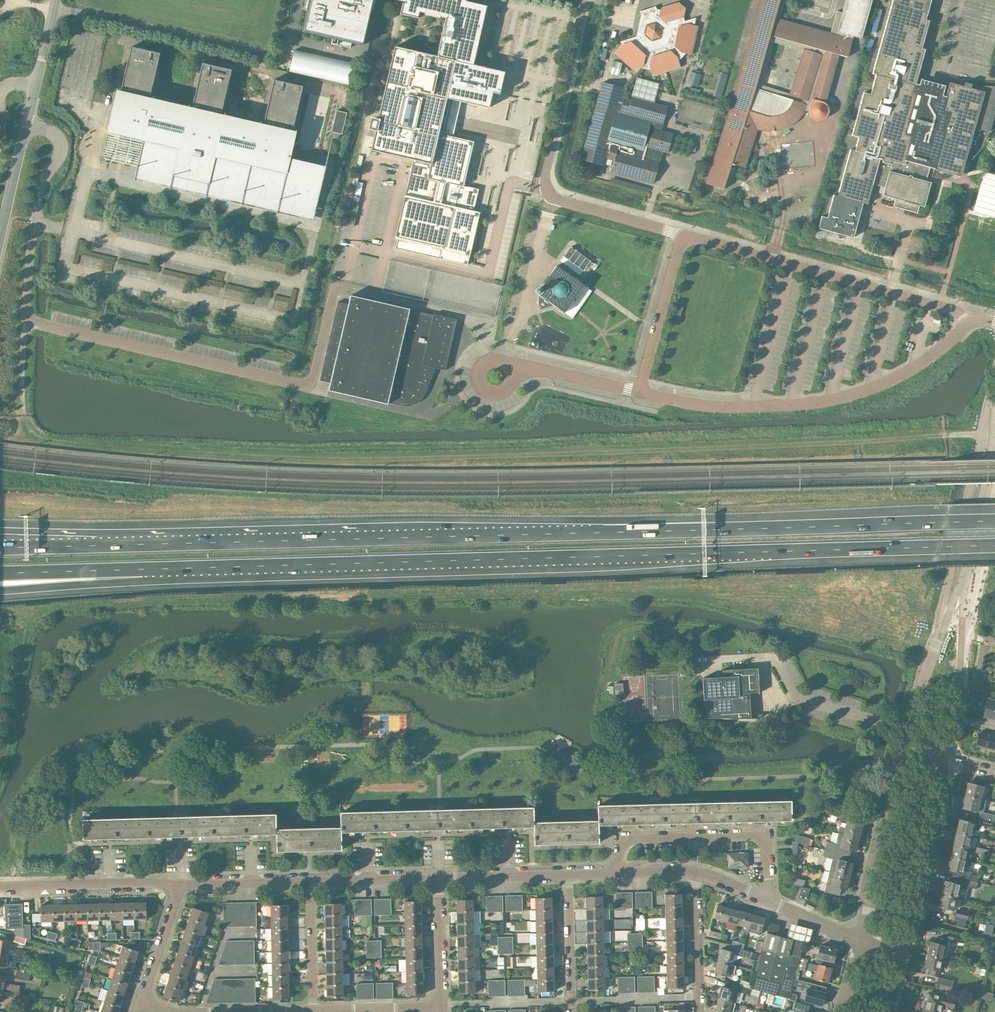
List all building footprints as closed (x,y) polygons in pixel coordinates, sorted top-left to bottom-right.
[(302,32),(332,39),(331,44),(350,48),(351,43),(362,45),(370,10),(373,11),(376,0),(306,0),(304,9),(307,10),(302,32)] [(405,2),(404,3),(402,3),(400,14),(417,18),(419,12),(424,13),(424,15),(439,18),(440,17),(445,18),(436,56),(394,47),(377,120),(373,119),(371,129),(368,129),(370,130),(375,131),(370,150),(413,160),(394,239),(397,239),(395,249),(467,265),(479,213),(473,211),(478,189),(466,186),(463,186),(473,142),(445,135),(448,122),(455,124),(461,102),(489,108),(492,93),(499,94),(504,72),(482,67),(473,65),(486,6),(465,1),(466,0),(396,0),(405,2)] [(802,114),(804,109),(809,111),(809,112),(809,113),(810,114),(810,115),(811,116),(812,117),(813,118),(814,119),(815,119),(816,120),(817,120),(818,120),(819,120),(821,120),(822,120),(823,119),(824,119),(825,118),(826,117),(827,116),(827,115),(828,114),(828,113),(828,112),(828,110),(828,109),(828,108),(828,107),(827,106),(826,105),(826,104),(825,103),(838,55),(847,57),(853,36),(861,38),(872,0),(845,0),(842,13),(836,11),(830,33),(779,19),(782,6),(783,3),(784,0),(761,0),(737,84),(714,158),(706,184),(723,189),(724,187),(726,186),(727,184),(728,182),(730,181),(731,179),(732,177),(733,174),(736,165),(745,167),(750,151),(757,129),(759,130),(769,131),(778,130),(788,127),(796,121),(802,114)] [(929,21),(925,20),(931,0),(892,0),(872,74),(875,75),(870,94),(863,92),(851,135),(858,137),(854,151),(850,150),(837,196),(862,203),(867,204),(879,158),(882,159),(875,185),(884,187),(882,195),(895,199),(893,206),(917,213),(919,206),(924,207),(931,182),(926,181),(930,166),(934,167),(932,177),(941,179),(944,179),(946,178),(948,178),(953,174),(959,171),(964,166),(966,164),(968,162),(971,159),(973,157),(967,155),(976,121),(979,121),(977,127),(988,132),(990,128),(991,125),(992,121),(993,117),(994,114),(994,110),(994,106),(994,104),(994,89),(994,87),(977,86),(976,90),(970,88),(971,85),(971,84),(965,83),(964,86),(950,82),(946,97),(942,96),(943,92),(936,90),(937,87),(927,85),(927,87),(915,84),(925,50),(921,49),(929,21)] [(636,36),(620,42),(621,45),(613,53),(635,73),(640,68),(650,70),(652,77),(680,68),(678,61),(685,54),(692,55),(698,26),(694,25),(695,18),(685,21),(683,18),(685,8),(678,2),(660,8),(660,10),(656,9),(655,6),(639,11),(641,14),(636,36)] [(303,86),(274,80),(263,125),(220,116),(231,70),(203,63),(192,109),(150,99),(160,53),(131,47),(117,107),(114,106),(108,130),(108,131),(123,134),(122,135),(123,136),(123,137),(124,137),(124,138),(125,138),(126,138),(127,138),(128,138),(129,137),(129,136),(144,139),(135,178),(302,216),(310,182),(311,182),(318,165),(312,162),(311,164),(290,159),(292,147),(289,146),(303,86)] [(300,50),(295,67),(353,82),(358,64),(300,50)] [(585,146),(581,160),(602,166),(604,158),(607,159),(611,143),(646,153),(648,147),(662,151),(667,153),(673,134),(661,131),(663,123),(667,107),(654,103),(655,98),(647,96),(646,101),(632,97),(631,100),(624,98),(626,88),(637,76),(644,69),(640,68),(635,73),(634,74),(623,86),(623,88),(602,82),(598,98),(587,137),(585,146)] [(700,85),(701,73),(689,73),(689,85),(700,85)] [(336,110),(331,132),(333,132),(340,134),(342,134),(347,113),(336,110)] [(653,183),(659,163),(662,151),(648,147),(646,153),(611,143),(607,159),(614,161),(611,171),(653,183)] [(681,163),(675,183),(686,186),(692,166),(681,163)] [(974,212),(994,218),(994,175),(985,172),(974,212)] [(353,181),(344,225),(354,227),(362,183),(353,181)] [(853,237),(862,203),(837,196),(833,195),(827,218),(821,216),(818,228),(853,237)] [(122,225),(119,234),(136,240),(135,242),(142,244),(145,232),(122,225)] [(635,255),(636,245),(620,243),(619,253),(635,255)] [(591,261),(571,247),(563,256),(583,271),(591,261)] [(606,273),(614,258),(606,254),(598,269),(606,273)] [(583,285),(556,266),(540,289),(539,289),(539,288),(538,288),(537,289),(536,289),(536,290),(535,291),(535,292),(536,293),(537,294),(538,294),(538,297),(538,299),(538,301),(538,303),(538,305),(539,308),(539,310),(554,306),(564,313),(583,285)] [(445,370),(457,320),(350,295),(348,305),(338,302),(320,381),(330,383),(328,391),(388,404),(388,403),(403,406),(404,406),(406,406),(408,406),(410,406),(411,406),(413,405),(414,405),(416,404),(418,403),(419,402),(420,401),(422,399),(423,398),(424,396),(425,395),(425,393),(426,391),(435,370),(434,370),(435,368),(445,370)] [(683,307),(678,305),(675,316),(680,317),(683,307)] [(758,693),(759,693),(757,667),(722,669),(722,670),(723,676),(702,677),(703,699),(706,699),(707,717),(761,718),(761,717),(751,717),(749,692),(754,692),(758,692),(758,693)] [(623,695),(623,682),(614,682),(615,695),(623,695)] [(989,698),(984,716),(994,719),(994,700),(989,698)] [(981,731),(977,745),(994,749),(994,735),(981,731)] [(984,786),(968,782),(965,795),(981,799),(984,786)] [(978,811),(981,799),(965,795),(962,808),(978,811)] [(791,800),(790,800),(707,802),(708,808),(707,808),(707,809),(708,809),(708,813),(712,813),(713,822),(791,820),(791,800)] [(674,814),(674,823),(691,822),(713,822),(712,813),(708,813),(708,809),(707,809),(707,808),(708,808),(707,802),(690,803),(678,803),(679,809),(679,808),(679,809),(679,814),(674,814)] [(679,809),(678,803),(598,805),(599,821),(534,822),(534,807),(450,809),(450,815),(449,815),(449,816),(450,816),(450,820),(455,820),(455,829),(534,827),(535,844),(535,842),(598,840),(598,843),(599,843),(599,825),(674,823),(674,814),(679,814),(679,809),(679,808),(679,809)] [(419,821),(419,830),(439,829),(455,829),(455,820),(450,820),(450,816),(449,816),(449,815),(450,815),(450,809),(440,809),(423,810),(423,815),(424,815),(424,816),(423,816),(424,821),(419,821)] [(277,829),(277,821),(277,814),(192,816),(192,822),(192,823),(193,827),(197,827),(197,836),(277,834),(277,851),(278,851),(278,849),(342,847),(342,850),(343,849),(342,832),(419,830),(419,821),(424,821),(423,816),(424,816),(424,815),(423,815),(423,810),(341,812),(341,827),(277,829)] [(993,814),(980,811),(979,818),(992,821),(993,814)] [(859,817),(844,813),(842,820),(847,822),(844,834),(859,838),(862,825),(857,824),(859,817)] [(162,828),(162,837),(180,836),(197,836),(197,827),(193,827),(192,823),(192,822),(192,816),(176,816),(166,817),(166,823),(167,822),(167,823),(166,823),(166,828),(162,828)] [(166,823),(166,817),(83,819),(83,839),(162,837),(162,828),(166,828),(166,823),(167,823),(167,822),(166,823)] [(990,827),(992,821),(979,818),(977,824),(990,827)] [(975,823),(959,819),(956,831),(972,835),(975,823)] [(969,848),(972,835),(956,831),(953,844),(969,848)] [(856,851),(859,838),(844,834),(839,833),(836,844),(827,842),(825,849),(849,855),(851,849),(856,851)] [(810,839),(796,835),(794,842),(808,845),(810,839)] [(966,860),(969,848),(953,844),(950,856),(966,860)] [(848,861),(849,855),(825,849),(823,856),(833,858),(830,871),(850,876),(853,862),(848,861)] [(748,863),(748,853),(727,854),(727,863),(733,870),(738,869),(743,869),(748,863)] [(964,869),(966,860),(950,856),(947,868),(954,870),(952,876),(978,882),(979,876),(972,874),(972,871),(964,869)] [(847,889),(850,876),(830,871),(825,892),(840,895),(841,888),(847,889)] [(976,889),(978,882),(952,876),(951,882),(945,880),(942,893),(958,897),(960,887),(968,889),(969,887),(976,889)] [(795,878),(793,884),(801,886),(803,887),(803,886),(805,880),(795,878)] [(809,888),(803,886),(803,887),(801,886),(798,897),(806,899),(809,888)] [(682,893),(666,894),(666,905),(682,905),(682,893)] [(954,910),(958,897),(942,893),(939,906),(954,910)] [(602,896),(586,896),(586,907),(603,907),(602,896)] [(552,897),(536,897),(536,908),(553,908),(552,897)] [(474,899),(457,899),(457,911),(474,911),(474,899)] [(422,912),(421,901),(405,901),(405,913),(422,912)] [(134,919),(134,902),(122,903),(123,919),(134,919)] [(147,902),(134,902),(134,919),(147,919),(147,902)] [(88,920),(88,903),(77,904),(77,920),(88,920)] [(101,920),(100,903),(88,903),(88,920),(101,920)] [(112,920),(111,903),(100,903),(101,920),(112,920)] [(123,919),(122,903),(111,903),(112,920),(123,919)] [(342,903),(325,903),(325,915),(342,915),(342,903)] [(53,921),(53,904),(41,905),(41,921),(53,921)] [(65,921),(64,904),(53,904),(53,921),(65,921)] [(77,920),(77,904),(64,904),(65,921),(77,920)] [(725,920),(729,907),(717,904),(713,917),(725,920)] [(6,910),(7,928),(22,927),(22,905),(11,905),(11,910),(6,910)] [(288,917),(287,905),(271,905),(271,917),(288,917)] [(683,917),(682,905),(666,905),(667,917),(683,917)] [(193,907),(190,918),(205,923),(209,912),(193,907)] [(603,920),(603,907),(586,907),(587,920),(603,920)] [(737,924),(741,911),(729,907),(725,920),(737,924)] [(553,920),(553,908),(536,908),(536,920),(553,920)] [(968,912),(957,909),(956,915),(967,918),(968,912)] [(474,923),(474,911),(457,911),(457,923),(474,923)] [(749,927),(752,915),(741,911),(737,924),(749,927)] [(422,925),(422,912),(405,913),(405,925),(422,925)] [(342,928),(342,915),(325,915),(326,928),(342,928)] [(764,920),(765,918),(752,915),(749,927),(748,931),(760,935),(761,931),(764,920)] [(288,928),(288,917),(271,917),(271,929),(288,928)] [(645,917),(636,918),(636,930),(645,930),(645,917)] [(683,929),(683,917),(667,917),(667,930),(683,929)] [(202,934),(205,923),(190,918),(186,929),(202,934)] [(553,931),(553,920),(536,920),(536,932),(553,931)] [(603,931),(603,920),(587,920),(587,932),(603,931)] [(813,926),(791,921),(787,935),(809,941),(813,926)] [(789,998),(804,943),(777,935),(780,925),(770,922),(752,988),(789,998)] [(474,935),(474,923),(457,923),(458,936),(474,935)] [(422,937),(422,925),(405,925),(406,938),(422,937)] [(288,941),(288,928),(271,929),(272,941),(288,941)] [(342,940),(342,928),(326,928),(326,940),(342,940)] [(198,945),(202,934),(186,929),(182,940),(198,945)] [(683,940),(683,929),(667,930),(667,941),(683,940)] [(553,944),(553,931),(536,932),(537,944),(553,944)] [(603,942),(603,931),(587,932),(587,943),(603,942)] [(720,939),(722,934),(710,931),(709,936),(720,939)] [(964,936),(949,932),(948,939),(963,942),(964,936)] [(475,946),(474,935),(458,936),(458,946),(475,946)] [(26,939),(15,936),(13,941),(25,945),(26,939)] [(423,949),(422,937),(406,938),(406,950),(423,949)] [(937,943),(930,941),(927,953),(943,957),(947,941),(945,939),(938,937),(937,943)] [(10,941),(0,940),(0,953),(8,954),(25,956),(25,951),(8,949),(10,941)] [(194,957),(198,945),(182,940),(178,952),(194,957)] [(343,951),(342,940),(326,940),(326,952),(343,951)] [(683,953),(683,940),(667,941),(667,953),(683,953)] [(758,940),(754,952),(760,954),(764,942),(758,940)] [(288,952),(288,941),(272,941),(272,952),(288,952)] [(604,955),(603,942),(587,943),(588,955),(604,955)] [(554,956),(553,944),(537,944),(537,956),(554,956)] [(836,949),(835,949),(820,945),(817,957),(833,961),(836,949)] [(139,951),(123,946),(119,957),(135,962),(139,951)] [(475,958),(475,946),(458,946),(458,958),(475,958)] [(743,949),(737,947),(735,953),(750,957),(752,952),(743,949)] [(730,964),(734,952),(721,948),(717,960),(730,964)] [(423,960),(423,949),(406,950),(406,961),(423,960)] [(343,962),(343,951),(326,952),(326,962),(343,962)] [(190,967),(194,957),(178,952),(175,962),(190,967)] [(289,963),(288,952),(272,952),(272,964),(289,963)] [(25,956),(8,954),(0,953),(0,966),(15,968),(16,961),(24,962),(25,956)] [(228,965),(228,953),(222,953),(218,965),(228,965)] [(684,965),(683,953),(667,953),(668,965),(684,965)] [(939,973),(943,957),(927,953),(924,966),(931,968),(930,974),(936,976),(939,973)] [(604,967),(604,955),(588,955),(588,967),(604,967)] [(554,967),(554,956),(537,956),(537,967),(554,967)] [(131,973),(135,962),(119,957),(115,968),(131,973)] [(797,970),(805,971),(808,959),(800,957),(797,970)] [(475,970),(475,958),(458,958),(458,970),(475,970)] [(423,972),(423,960),(406,961),(407,972),(423,972)] [(736,967),(730,965),(730,964),(717,960),(714,972),(727,976),(727,975),(732,976),(733,975),(736,967)] [(186,979),(190,967),(175,962),(171,974),(186,979)] [(343,974),(343,962),(326,962),(327,975),(343,974)] [(289,976),(289,963),(272,964),(272,976),(289,976)] [(831,968),(818,964),(817,965),(808,963),(806,969),(815,972),(814,978),(827,982),(831,968)] [(684,975),(684,965),(668,965),(668,975),(684,975)] [(554,979),(554,967),(537,967),(538,979),(554,979)] [(604,978),(604,967),(588,967),(588,978),(604,978)] [(127,985),(131,973),(115,968),(112,979),(127,985)] [(475,982),(475,970),(458,970),(458,982),(475,982)] [(30,974),(16,971),(15,978),(28,981),(30,974)] [(424,984),(423,972),(407,972),(407,985),(424,984)] [(183,990),(186,979),(171,974),(167,985),(183,990)] [(343,986),(343,974),(327,975),(327,986),(343,986)] [(0,975),(0,989),(20,992),(21,986),(3,983),(5,976),(0,975)] [(684,987),(684,975),(668,975),(668,988),(684,987)] [(289,988),(289,976),(272,976),(273,988),(289,988)] [(954,980),(939,976),(937,982),(952,986),(954,980)] [(605,989),(604,978),(588,978),(588,990),(605,989)] [(123,996),(127,985),(112,979),(108,990),(123,996)] [(554,991),(554,979),(538,979),(538,991),(554,991)] [(795,979),(793,985),(804,988),(806,982),(795,979)] [(752,983),(741,980),(739,985),(751,989),(752,983)] [(475,993),(475,982),(458,982),(459,993),(475,993)] [(424,994),(424,984),(407,985),(407,995),(424,994)] [(179,1001),(183,990),(167,985),(163,996),(179,1001)] [(749,994),(751,989),(739,985),(737,991),(739,991),(749,994)] [(344,997),(343,986),(327,986),(327,997),(344,997)] [(735,1003),(739,991),(737,991),(722,986),(718,998),(731,1002),(735,1003)] [(289,998),(289,988),(273,988),(273,999),(289,998)] [(825,992),(807,988),(804,1001),(821,1005),(825,992)] [(20,992),(0,989),(0,1002),(1,1002),(2,996),(21,999),(22,993),(20,993),(20,992)] [(120,1006),(123,996),(108,990),(104,1001),(120,1006)] [(948,1006),(953,1007),(955,1000),(942,997),(943,995),(930,992),(926,1008),(923,1007),(922,1011),(945,1011),(948,1006)] [(735,1003),(731,1002),(718,998),(715,1009),(723,1011),(732,1011),(735,1003)] [(84,1002),(77,1000),(75,1009),(82,1011),(84,1002)] [(120,1006),(104,1001),(101,1011),(118,1011),(120,1006)] [(757,1011),(766,1011),(762,1011),(764,1004),(757,1002),(754,1011),(757,1011)] [(809,1006),(794,1002),(792,1010),(794,1010),(793,1011),(807,1011),(809,1006)]
